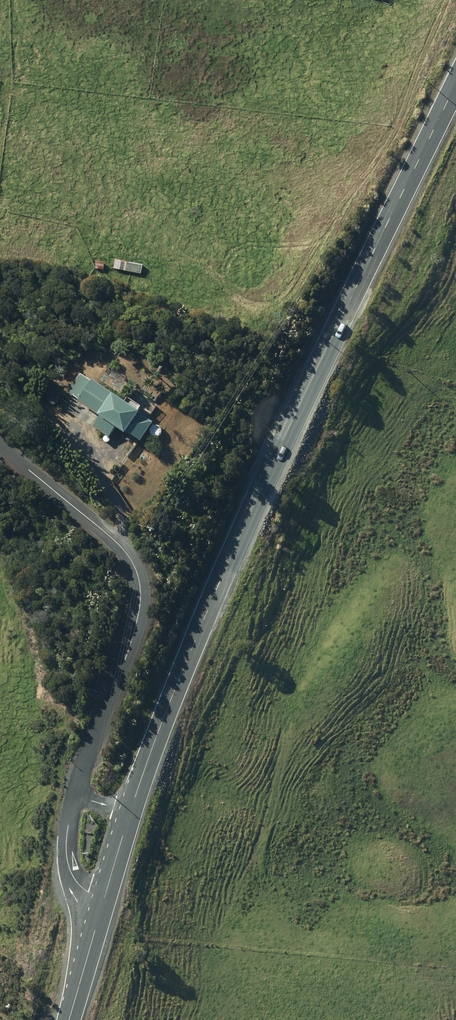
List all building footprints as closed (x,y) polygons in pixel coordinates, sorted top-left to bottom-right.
[(116,260),(114,270),(144,274),(145,265),(116,260)] [(96,367),(82,386),(149,436),(163,417),(96,367)]
